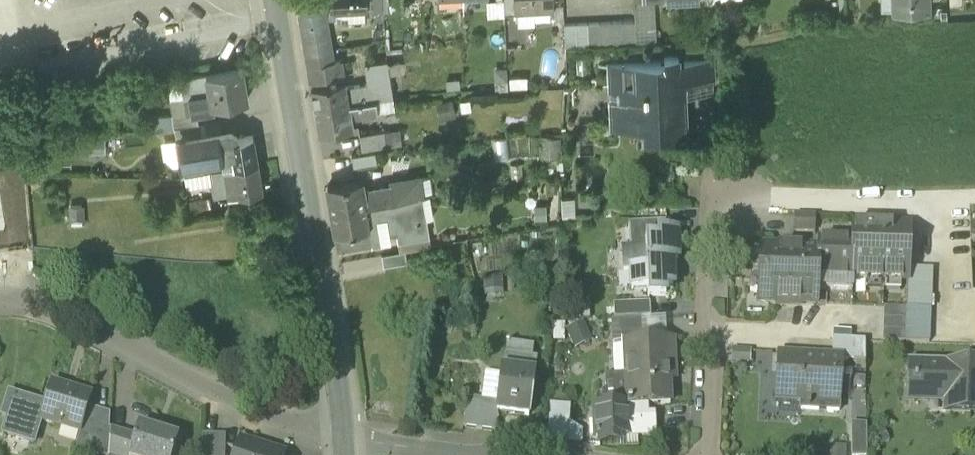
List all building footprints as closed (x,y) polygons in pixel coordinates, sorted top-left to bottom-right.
[(332,11),(335,10),(364,9),(367,9),(367,0),(331,0),(332,11)] [(372,12),(384,12),(383,0),(372,0),(372,12)] [(504,15),(503,0),(486,0),(486,15),(504,15)] [(515,10),(515,0),(503,0),(504,15),(515,14),(515,10)] [(515,10),(517,10),(533,9),(551,8),(551,0),(515,0),(515,10)] [(636,44),(656,43),(654,0),(652,0),(634,1),(635,20),(636,44)] [(892,0),(881,0),(881,10),(892,10),(892,0)] [(928,0),(892,0),(892,10),(928,8),(928,0)] [(364,9),(335,10),(336,20),(365,19),(364,9)] [(533,9),(517,10),(518,25),(534,24),(533,9)] [(300,14),(304,40),(328,35),(323,10),(300,14)] [(635,20),(623,21),(624,45),(636,44),(635,20)] [(613,45),(624,45),(623,21),(612,22),(613,45)] [(601,46),(600,22),(588,23),(589,47),(601,46)] [(601,46),(613,45),(612,22),(600,22),(601,46)] [(577,23),(565,24),(566,48),(578,47),(577,23)] [(578,47),(589,47),(588,23),(577,23),(578,47)] [(303,40),(305,53),(330,49),(328,35),(304,40),(303,40)] [(332,62),(330,49),(305,53),(306,58),(307,66),(332,62)] [(657,129),(657,138),(682,137),(680,95),(680,83),(679,83),(678,60),(680,60),(679,55),(665,55),(665,61),(613,63),(614,85),(622,85),(623,103),(614,103),(615,124),(629,124),(628,116),(645,115),(646,130),(657,129)] [(678,60),(679,83),(680,83),(713,81),(712,59),(680,60),(678,60)] [(307,66),(311,86),(345,81),(341,60),(332,62),(307,66)] [(392,84),(390,74),(388,60),(365,64),(367,77),(369,88),(392,84)] [(186,111),(186,112),(196,111),(213,108),(212,104),(246,98),(240,67),(206,73),(209,92),(183,97),(186,111)] [(209,92),(206,73),(180,77),(183,97),(209,92)] [(183,97),(180,77),(167,80),(169,99),(183,97)] [(346,91),(345,81),(311,86),(315,110),(348,104),(346,91)] [(714,93),(713,81),(680,83),(680,95),(714,93)] [(369,88),(346,91),(348,104),(376,100),(394,97),(392,84),(369,88)] [(173,113),(186,111),(183,97),(169,99),(171,114),(173,113)] [(376,100),(378,114),(396,111),(394,97),(376,100)] [(451,99),(435,104),(440,122),(456,117),(451,99)] [(376,100),(348,104),(351,118),(378,114),(376,100)] [(352,127),(351,118),(348,104),(315,110),(318,132),(352,127)] [(173,113),(175,127),(198,123),(196,111),(186,112),(186,111),(173,113)] [(153,129),(175,127),(173,113),(171,114),(152,116),(153,129)] [(219,119),(198,123),(200,135),(217,132),(222,131),(219,119)] [(175,127),(177,139),(200,135),(198,123),(175,127)] [(222,131),(217,132),(219,141),(238,137),(237,132),(231,129),(222,131)] [(382,132),(385,147),(401,144),(398,129),(382,132)] [(221,155),(223,168),(256,162),(252,135),(238,137),(219,141),(217,132),(200,135),(177,139),(181,162),(182,162),(184,174),(204,171),(202,158),(221,155)] [(358,136),(360,151),(385,147),(382,132),(358,136)] [(491,139),(495,158),(508,156),(505,136),(491,139)] [(562,137),(541,136),(539,158),(561,159),(562,137)] [(105,137),(64,138),(64,154),(105,153),(105,137)] [(181,162),(177,139),(161,141),(165,165),(181,162)] [(351,155),(353,167),(377,163),(375,152),(351,155)] [(202,158),(204,171),(208,170),(223,168),(221,155),(202,158)] [(256,162),(223,168),(227,193),(228,196),(262,190),(261,188),(256,162)] [(213,196),(227,193),(223,168),(208,170),(210,182),(213,196)] [(186,186),(210,182),(208,170),(204,171),(184,174),(186,186)] [(416,197),(422,196),(424,196),(421,177),(409,179),(411,197),(416,197)] [(390,188),(392,200),(411,197),(409,179),(389,184),(389,188),(390,188)] [(327,186),(331,210),(365,204),(363,192),(362,182),(362,181),(327,186)] [(363,192),(365,204),(392,200),(390,188),(389,188),(363,192)] [(422,196),(416,197),(419,219),(426,218),(422,196)] [(365,204),(367,218),(368,218),(388,215),(389,226),(391,230),(394,232),(399,232),(400,239),(428,234),(426,218),(419,219),(416,197),(411,197),(392,200),(365,204)] [(192,200),(194,209),(210,206),(209,198),(192,200)] [(335,234),(335,233),(369,228),(367,218),(365,204),(331,210),(335,234)] [(85,227),(83,206),(68,207),(69,229),(85,227)] [(379,242),(400,239),(399,232),(394,232),(391,230),(389,226),(388,215),(368,218),(370,226),(377,225),(379,242)] [(797,233),(816,233),(816,217),(798,217),(797,233)] [(370,226),(368,218),(367,218),(369,228),(371,243),(379,242),(377,225),(370,226)] [(648,290),(648,298),(666,297),(665,289),(673,288),(672,261),(678,260),(677,233),(667,233),(667,223),(628,225),(629,249),(622,249),(624,275),(631,275),(631,291),(648,290)] [(853,224),(852,242),(854,242),(852,281),(853,281),(907,282),(908,282),(909,269),(910,226),(853,224)] [(371,243),(369,228),(335,233),(338,249),(371,243)] [(400,239),(402,250),(430,245),(428,234),(400,239)] [(816,306),(817,290),(818,241),(813,241),(813,250),(802,249),(802,247),(779,247),(779,249),(761,248),(760,266),(753,266),(753,271),(758,271),(758,281),(752,281),(752,286),(759,286),(759,304),(777,304),(777,306),(800,307),(800,305),(816,306)] [(852,242),(818,241),(817,290),(852,292),(853,281),(852,281),(854,242),(852,242)] [(381,255),(383,266),(407,262),(405,251),(381,255)] [(907,282),(907,308),(931,309),(932,270),(909,269),(908,282),(907,282)] [(484,278),(485,298),(504,297),(502,277),(484,278)] [(614,305),(614,321),(642,320),(650,319),(650,304),(614,305)] [(906,343),(907,308),(884,308),(883,342),(906,343)] [(931,309),(907,308),(906,343),(930,344),(931,309)] [(643,343),(667,342),(665,318),(650,319),(642,320),(643,343)] [(643,343),(642,320),(614,321),(612,321),(613,346),(621,346),(627,345),(627,344),(643,343)] [(594,343),(584,323),(565,332),(574,352),(594,343)] [(842,362),(865,363),(865,342),(832,340),(831,360),(842,361),(842,362)] [(596,439),(599,439),(619,438),(637,437),(653,436),(653,418),(646,419),(646,407),(670,406),(668,363),(674,363),(673,342),(667,342),(643,343),(627,344),(627,345),(629,378),(623,378),(614,378),(612,378),(613,408),(594,409),(595,424),(597,424),(597,436),(596,436),(596,439)] [(507,344),(505,356),(532,359),(534,347),(507,344)] [(621,346),(613,346),(614,378),(623,378),(621,346)] [(751,352),(732,350),(731,364),(750,366),(751,352)] [(536,360),(532,359),(505,356),(501,388),(527,392),(529,376),(534,377),(536,360)] [(800,411),(839,413),(842,362),(842,361),(831,360),(778,357),(778,359),(782,359),(780,398),(776,398),(775,399),(801,401),(800,411)] [(974,415),(974,365),(951,365),(951,367),(908,365),(908,384),(914,384),(914,388),(921,388),(921,386),(927,386),(927,393),(951,393),(950,414),(974,415)] [(51,384),(45,405),(40,422),(41,422),(80,434),(88,408),(92,397),(51,384)] [(482,401),(498,403),(500,388),(484,386),(482,401)] [(532,392),(527,392),(501,388),(500,388),(498,403),(497,413),(498,413),(529,417),(532,392)] [(45,405),(9,394),(2,417),(8,418),(3,434),(34,444),(41,422),(40,422),(45,405)] [(463,429),(478,431),(482,401),(470,399),(467,399),(463,429)] [(801,401),(775,399),(775,417),(800,418),(800,411),(801,401)] [(482,401),(478,431),(495,433),(498,413),(497,413),(498,403),(482,401)] [(548,438),(568,440),(569,424),(570,408),(550,406),(548,438)] [(94,410),(88,408),(80,434),(86,436),(94,410)] [(109,430),(110,415),(94,410),(86,436),(94,438),(89,454),(108,454),(109,430)] [(583,433),(569,424),(568,440),(567,445),(582,446),(583,433)] [(852,454),(867,454),(867,427),(852,426),(852,454)] [(179,440),(139,427),(135,438),(130,454),(174,454),(179,440)] [(135,438),(110,430),(109,454),(130,454),(135,438)] [(74,453),(88,454),(89,454),(94,438),(86,436),(80,434),(74,453)] [(226,437),(202,436),(201,454),(225,454),(226,437)] [(619,438),(619,445),(620,452),(638,451),(637,437),(619,438)] [(262,448),(240,441),(235,454),(260,454),(262,448)]
